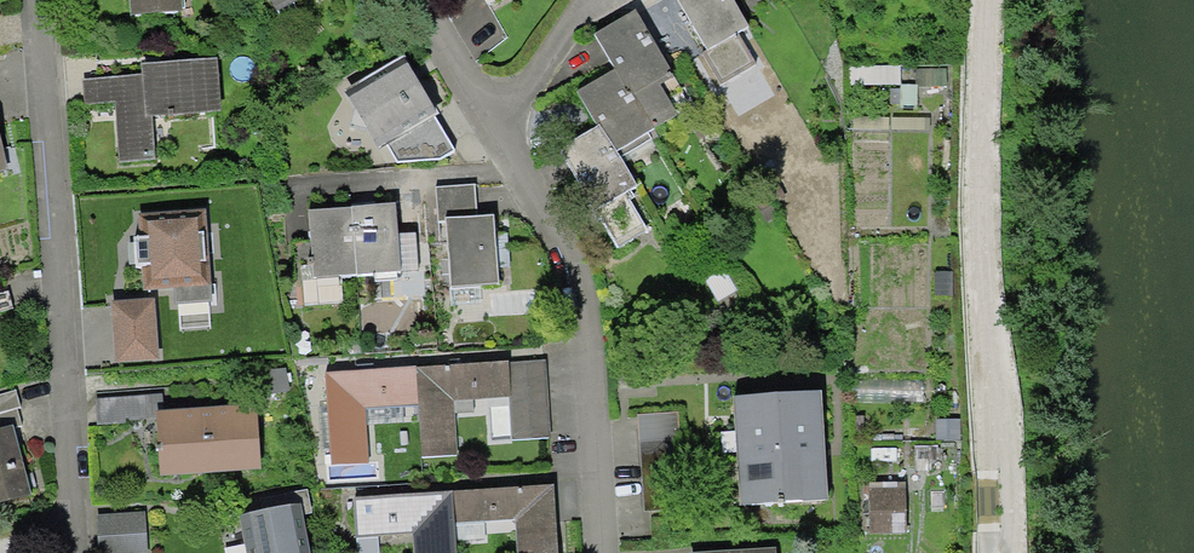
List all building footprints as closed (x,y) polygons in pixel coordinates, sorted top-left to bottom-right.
[(186,14),(184,0),(138,0),(139,18),(186,14)] [(277,20),(313,0),(266,0),(277,20)] [(709,53),(749,29),(732,0),(677,0),(709,53)] [(637,15),(598,36),(617,73),(650,134),(680,119),(661,84),(672,79),(637,15)] [(141,78),(83,82),(85,105),(116,103),(121,164),(152,162),(149,120),(222,115),(218,60),(140,66),(141,78)] [(900,65),(850,67),(850,84),(901,85),(900,65)] [(595,126),(611,154),(650,134),(617,73),(578,93),(595,126)] [(359,108),(386,152),(441,118),(414,74),(359,108)] [(919,85),(901,85),(901,110),(919,110),(919,85)] [(595,126),(555,147),(588,212),(631,191),(611,154),(595,126)] [(474,185),(436,188),(439,222),(447,221),(476,219),(474,185)] [(395,207),(352,210),(358,277),(400,273),(395,207)] [(203,210),(137,216),(144,293),(210,287),(203,210)] [(352,210),(308,213),(313,280),(358,277),(352,210)] [(476,219),(447,221),(451,289),(500,286),(496,217),(476,219)] [(155,303),(117,306),(122,367),(160,364),(155,303)] [(546,363),(506,365),(509,400),(511,442),(551,440),(546,363)] [(506,365),(415,371),(417,407),(420,462),(460,460),(457,403),(509,400),(506,365)] [(415,371),(327,376),(332,464),(370,461),(367,410),(417,407),(415,371)] [(0,395),(0,432),(22,426),(18,410),(22,409),(16,390),(0,395)] [(744,397),(750,507),(831,503),(825,393),(744,397)] [(167,416),(168,478),(263,476),(262,414),(167,416)] [(31,498),(12,429),(0,432),(0,506),(31,498)] [(449,493),(452,532),(518,529),(519,552),(557,552),(553,487),(449,493)] [(352,501),(354,541),(412,538),(413,552),(454,552),(452,532),(449,493),(352,501)] [(240,521),(244,545),(223,549),(224,552),(309,552),(301,509),(240,521)] [(103,552),(150,552),(150,517),(102,518),(103,552)]
